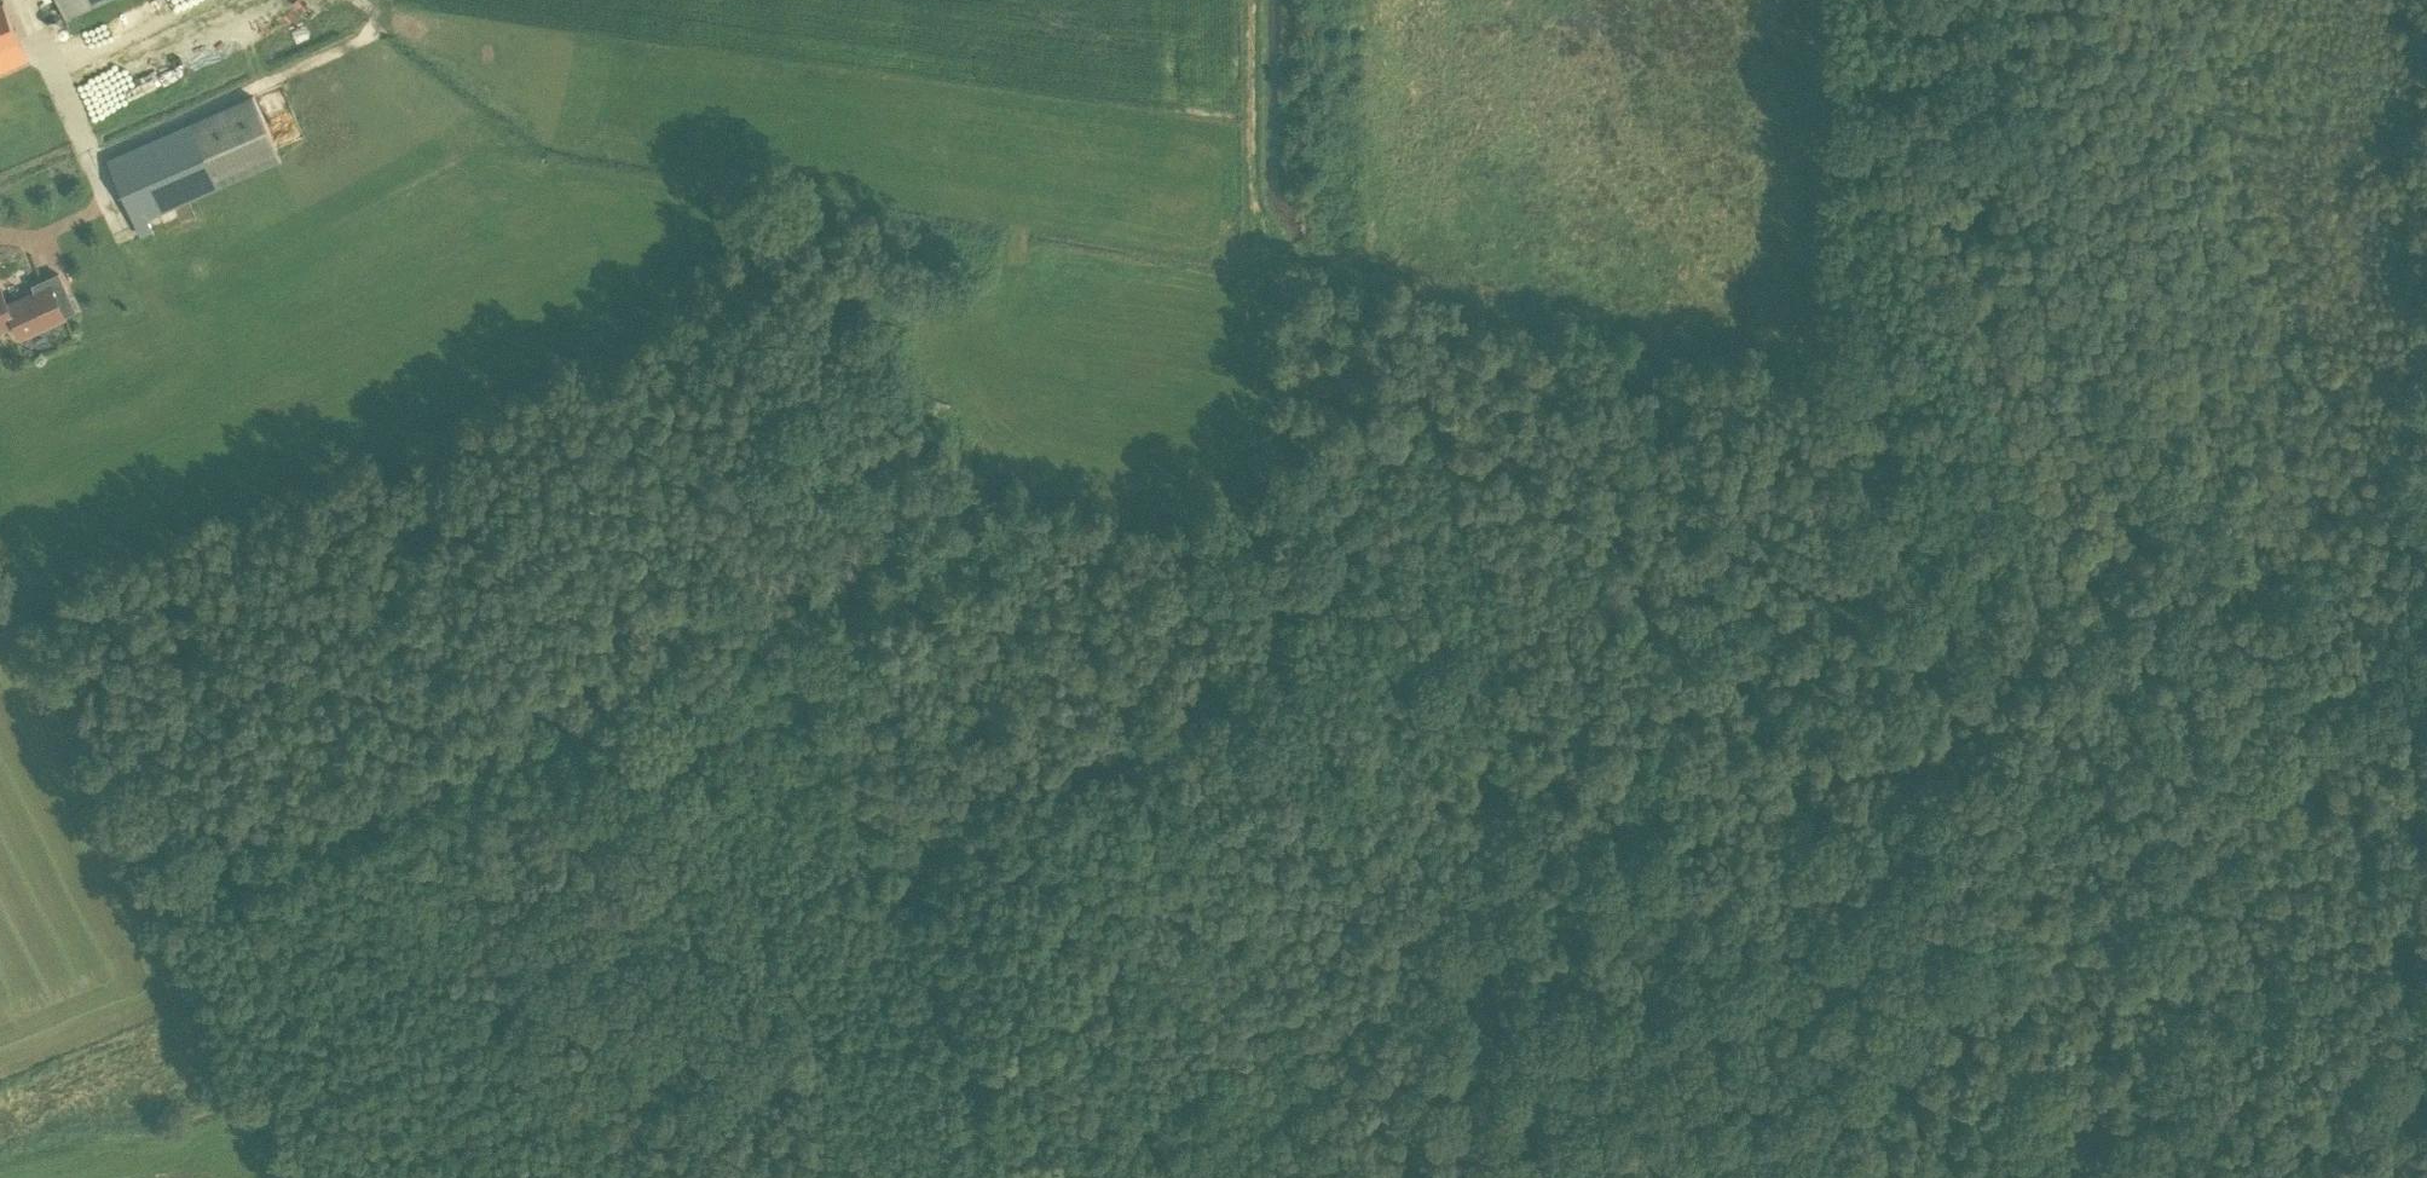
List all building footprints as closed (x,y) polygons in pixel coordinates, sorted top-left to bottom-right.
[(22,41),(3,0),(0,2),(0,164),(67,134),(51,100),(31,54),(28,55),(22,41)] [(141,236),(152,231),(150,218),(282,159),(254,94),(107,158),(141,236)] [(14,322),(21,338),(67,317),(66,315),(77,309),(59,271),(45,278),(48,283),(7,302),(0,288),(0,329),(14,322)]
